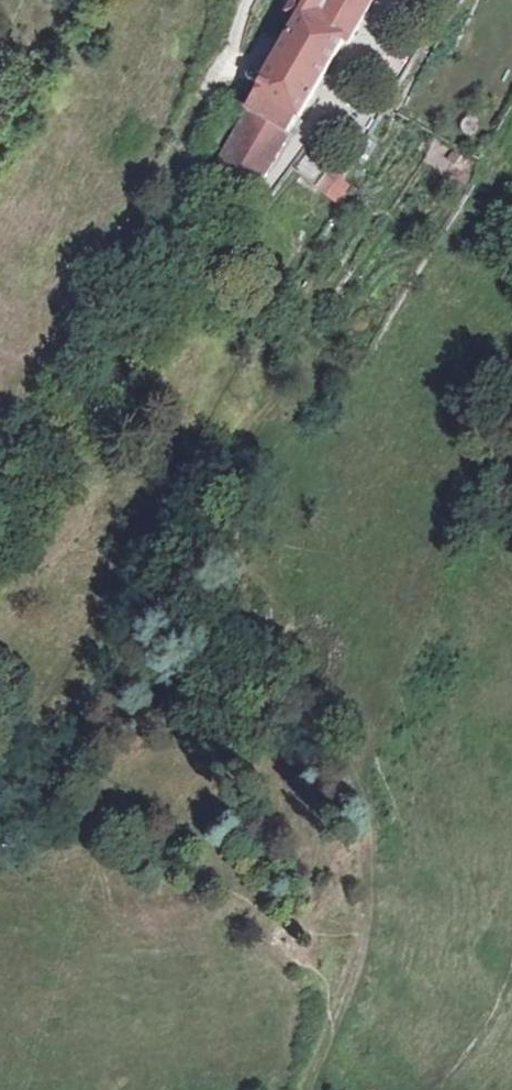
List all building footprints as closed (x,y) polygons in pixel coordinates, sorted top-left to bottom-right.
[(291,17),(241,108),(245,111),(289,137),(285,129),(293,117),(297,116),(340,39),(346,40),(369,0),(264,0),(291,17)] [(289,137),(245,111),(217,161),(263,185),(289,137)]
